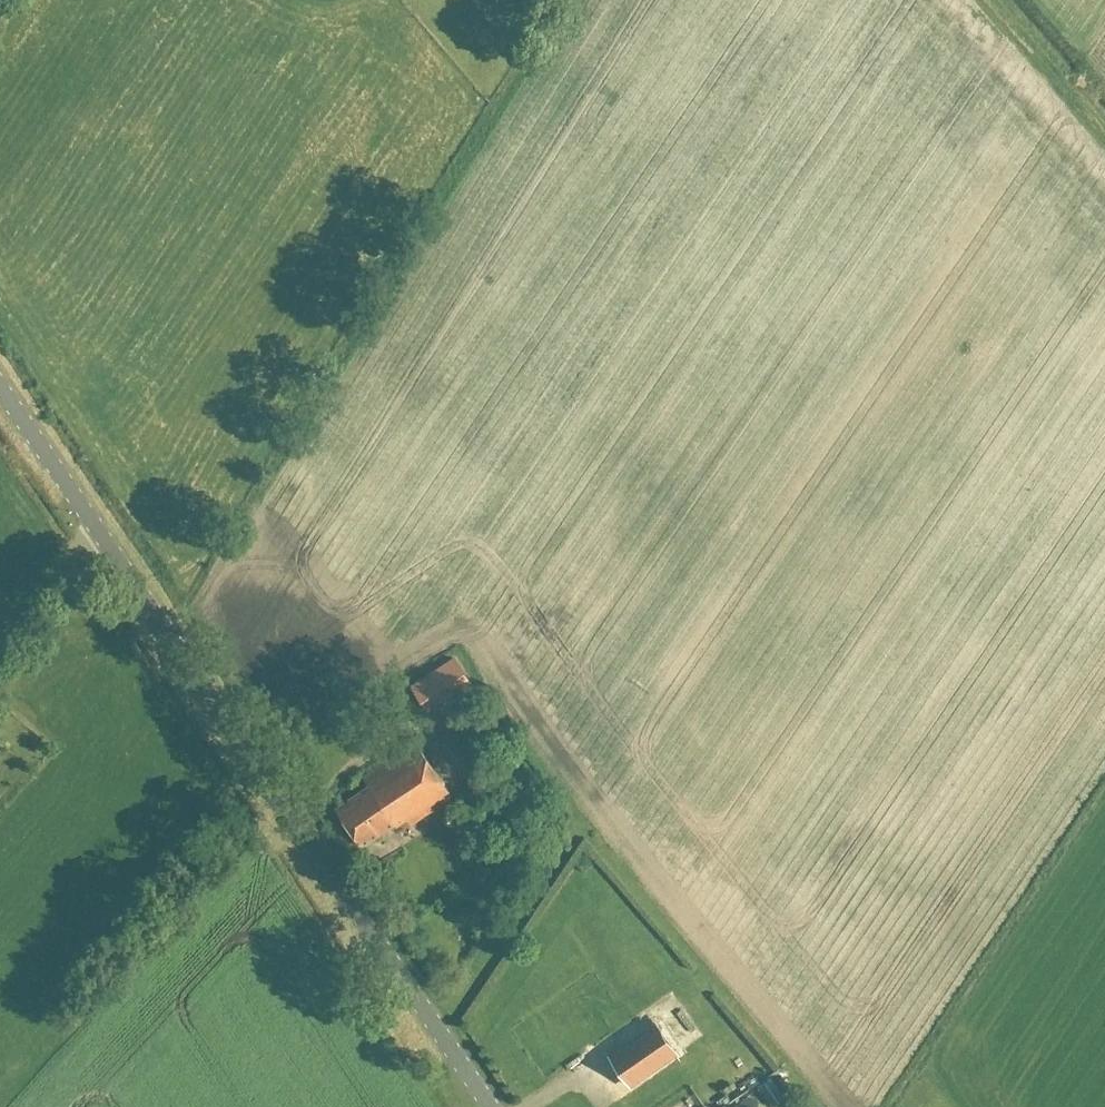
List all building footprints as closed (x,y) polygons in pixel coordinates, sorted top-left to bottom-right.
[(410,826),(451,798),(414,744),(363,779),(368,787),(335,809),(361,848),(394,825),(396,828),(407,821),(410,826)] [(655,1026),(609,1057),(629,1087),(675,1055),(655,1026)]
